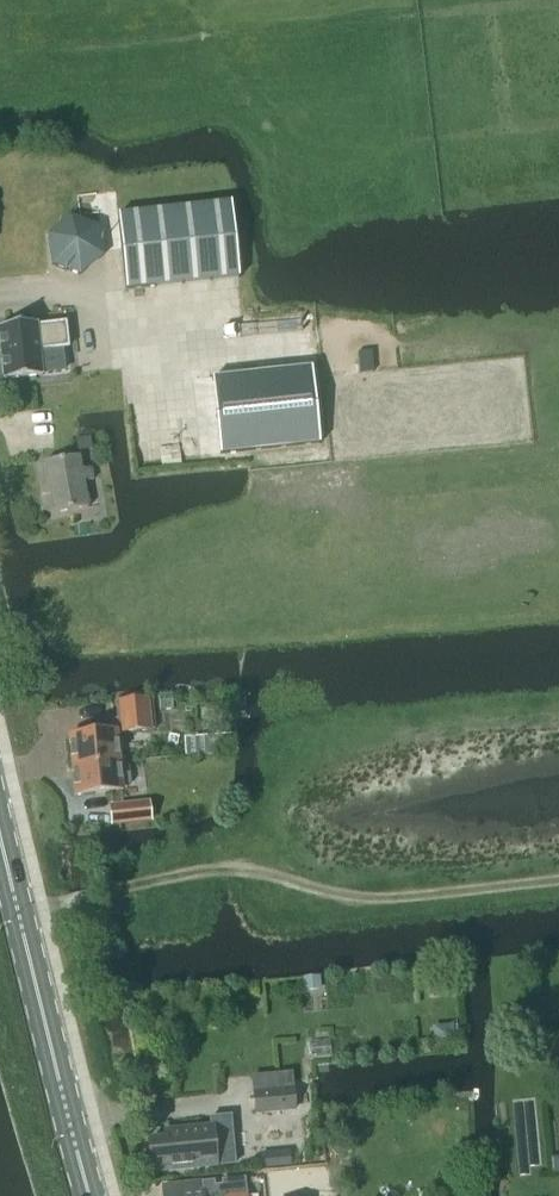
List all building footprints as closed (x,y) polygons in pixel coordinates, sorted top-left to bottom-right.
[(231,202),(118,215),(126,291),(239,278),(231,202)] [(47,233),(52,262),(80,274),(103,253),(98,224),(71,215),(47,233)] [(0,326),(0,350),(3,372),(4,379),(41,374),(43,374),(43,372),(65,369),(62,346),(68,345),(65,319),(61,320),(0,326)] [(312,369),(212,379),(221,455),(320,445),(312,369)] [(90,438),(76,440),(78,451),(92,449),(90,438)] [(43,462),(53,514),(88,508),(83,482),(92,481),(90,468),(81,469),(79,456),(43,462)] [(72,766),(119,762),(116,733),(151,730),(148,700),(118,703),(120,720),(98,722),(99,734),(69,737),(72,766)] [(223,747),(235,747),(235,734),(223,735),(223,747)] [(214,735),(184,737),(185,755),(216,753),(214,735)] [(119,762),(72,766),(75,796),(122,791),(122,788),(127,788),(130,783),(128,767),(124,764),(119,764),(119,762)] [(111,827),(152,822),(149,801),(109,806),(111,827)] [(303,976),(304,990),(320,989),(319,975),(303,976)] [(434,1047),(453,1045),(452,1025),(432,1027),(434,1047)] [(291,1090),(253,1093),(255,1115),(293,1111),(291,1090)] [(212,1135),(211,1128),(170,1132),(170,1139),(148,1142),(151,1172),(215,1166),(214,1157),(220,1157),(223,1153),(222,1139),(218,1135),(212,1135)] [(291,1188),(306,1187),(305,1173),(290,1173),(291,1188)] [(244,1179),(221,1181),(221,1185),(214,1186),(213,1182),(162,1187),(163,1195),(246,1195),(244,1179)]
